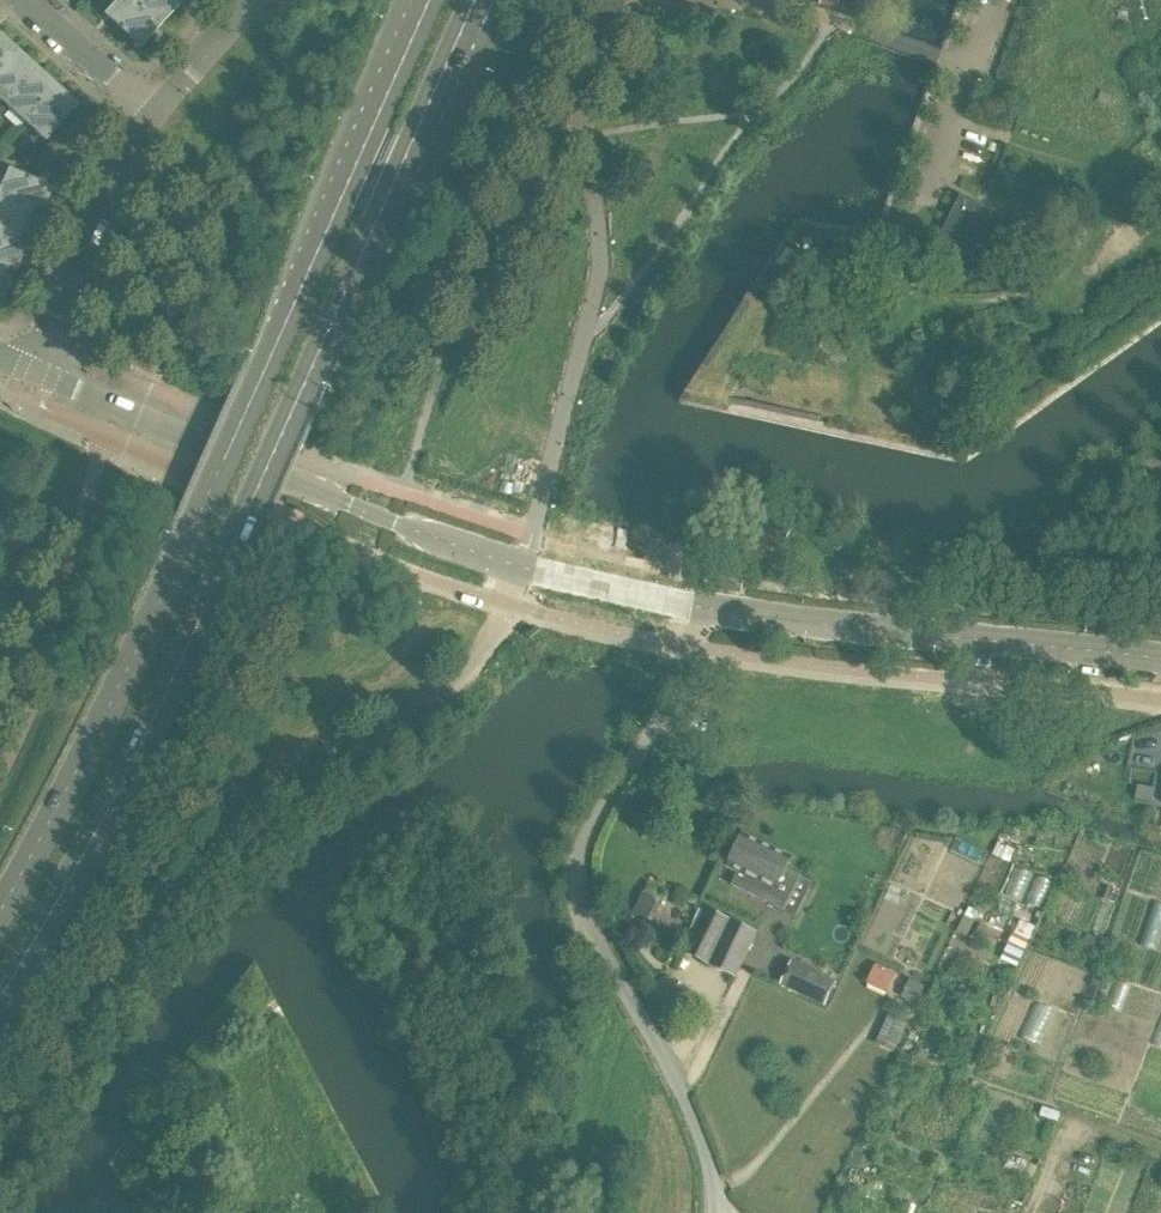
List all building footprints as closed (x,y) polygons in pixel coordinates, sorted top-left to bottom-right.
[(131,0),(118,0),(116,2),(120,6),(109,19),(136,44),(156,22),(131,0)] [(156,22),(174,3),(170,0),(131,0),(156,22)] [(14,55),(0,43),(0,71),(14,55)] [(5,106),(34,73),(14,55),(0,71),(0,101),(5,106)] [(5,106),(24,123),(53,90),(34,73),(5,106)] [(53,90),(24,123),(33,130),(36,126),(48,137),(74,109),(53,90)] [(1016,104),(1008,126),(1015,129),(1023,107),(1022,106),(1016,104)] [(2,198),(36,214),(48,188),(14,173),(7,187),(2,185),(0,189),(0,197),(2,198)] [(961,197),(941,239),(982,259),(1003,218),(961,197)] [(23,243),(36,214),(2,198),(0,203),(0,232),(23,243)] [(1016,211),(1007,227),(1016,232),(1024,215),(1016,211)] [(10,271),(23,243),(0,232),(0,267),(10,271)] [(0,267),(0,294),(10,271),(0,267)] [(765,342),(775,348),(788,327),(779,320),(781,318),(783,315),(776,310),(765,302),(757,297),(752,294),(750,293),(749,292),(680,399),(725,409),(726,405),(727,402),(729,398),(733,393),(737,388),(746,373),(745,372),(765,342)] [(159,337),(171,343),(177,331),(165,325),(159,337)] [(832,428),(844,431),(845,424),(834,422),(832,428)] [(868,430),(856,427),(854,433),(867,436),(868,430)] [(743,833),(728,867),(736,871),(730,883),(783,908),(801,871),(790,866),(794,858),(743,833)] [(1014,851),(998,844),(993,854),(1010,861),(1014,851)] [(1108,885),(1104,899),(1115,903),(1120,889),(1108,885)] [(629,923),(644,930),(659,899),(645,891),(629,923)] [(685,951),(736,976),(757,933),(705,908),(685,951)] [(1015,933),(1031,939),(1036,926),(1020,920),(1015,933)] [(1087,933),(1082,947),(1092,951),(1097,937),(1087,933)] [(663,963),(671,966),(677,952),(670,949),(663,963)] [(791,960),(780,983),(825,1005),(837,981),(791,960)] [(877,965),(871,978),(889,986),(895,973),(877,965)] [(910,979),(903,996),(918,1002),(926,985),(910,979)] [(1102,1003),(1109,985),(1095,980),(1088,998),(1102,1003)] [(907,1023),(894,1017),(881,1046),(894,1052),(907,1023)] [(894,1066),(908,1072),(914,1058),(900,1052),(894,1066)] [(971,1089),(982,1093),(985,1085),(974,1081),(971,1089)] [(1040,1115),(1059,1123),(1062,1114),(1043,1107),(1040,1115)]
